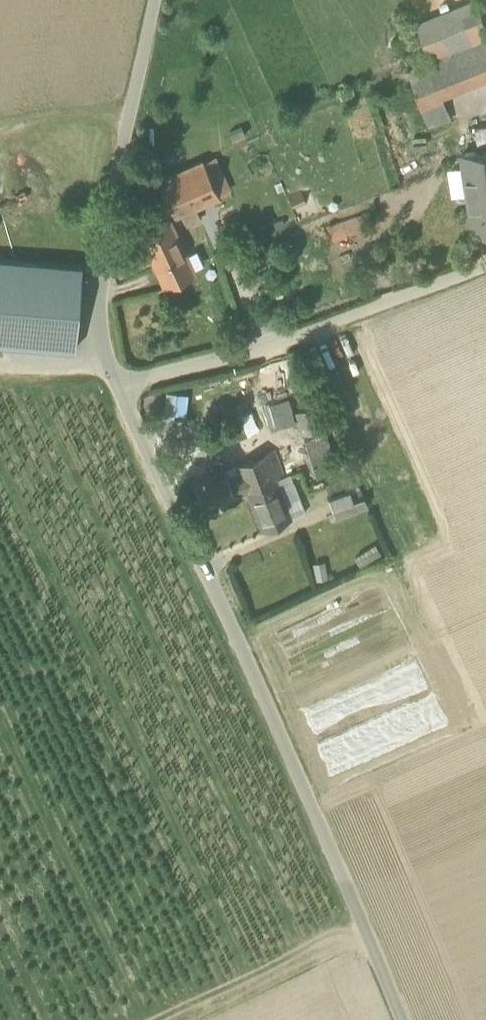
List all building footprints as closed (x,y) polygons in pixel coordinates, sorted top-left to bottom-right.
[(417,24),(452,10),(448,0),(426,0),(410,6),(417,24)] [(432,61),(485,40),(485,19),(478,0),(477,0),(452,10),(417,24),(432,61)] [(429,63),(438,85),(442,96),(485,79),(485,40),(432,61),(429,63)] [(406,72),(415,93),(438,85),(429,63),(406,72)] [(442,96),(438,85),(415,93),(429,127),(451,119),(442,96)] [(479,123),(477,138),(485,139),(485,144),(485,124),(479,123)] [(474,231),(485,229),(485,150),(461,154),(463,166),(468,195),(474,231)] [(215,156),(203,162),(217,195),(230,189),(215,156)] [(201,220),(196,207),(218,197),(217,195),(203,162),(156,183),(173,217),(182,213),(188,226),(201,220)] [(468,195),(463,166),(448,169),(452,197),(468,195)] [(327,225),(331,238),(370,225),(366,212),(327,225)] [(169,219),(139,232),(165,288),(194,274),(169,219)] [(75,350),(82,265),(0,259),(0,344),(75,350)] [(166,392),(164,416),(174,417),(174,416),(176,395),(176,393),(166,392)] [(188,396),(176,395),(174,416),(186,417),(188,396)] [(264,407),(271,430),(296,422),(289,399),(264,407)] [(294,413),(303,438),(323,430),(314,405),(294,413)] [(240,417),(247,437),(259,433),(252,413),(240,417)] [(305,443),(317,478),(338,470),(327,436),(305,443)] [(240,472),(247,490),(261,485),(275,479),(280,477),(272,455),(266,458),(265,454),(237,465),(240,472)] [(236,463),(224,468),(228,477),(240,472),(237,465),(236,463)] [(247,490),(240,472),(228,477),(224,468),(194,480),(205,508),(247,491),(247,490)] [(290,474),(280,477),(275,479),(290,519),(306,513),(290,474)] [(261,485),(247,490),(247,491),(250,501),(262,530),(290,519),(275,479),(261,485)] [(328,497),(332,509),(353,501),(349,489),(328,497)] [(364,497),(353,501),(332,509),(335,518),(367,506),(364,497)] [(355,557),(361,566),(381,553),(375,544),(355,557)] [(313,564),(316,581),(327,579),(324,562),(313,564)]
